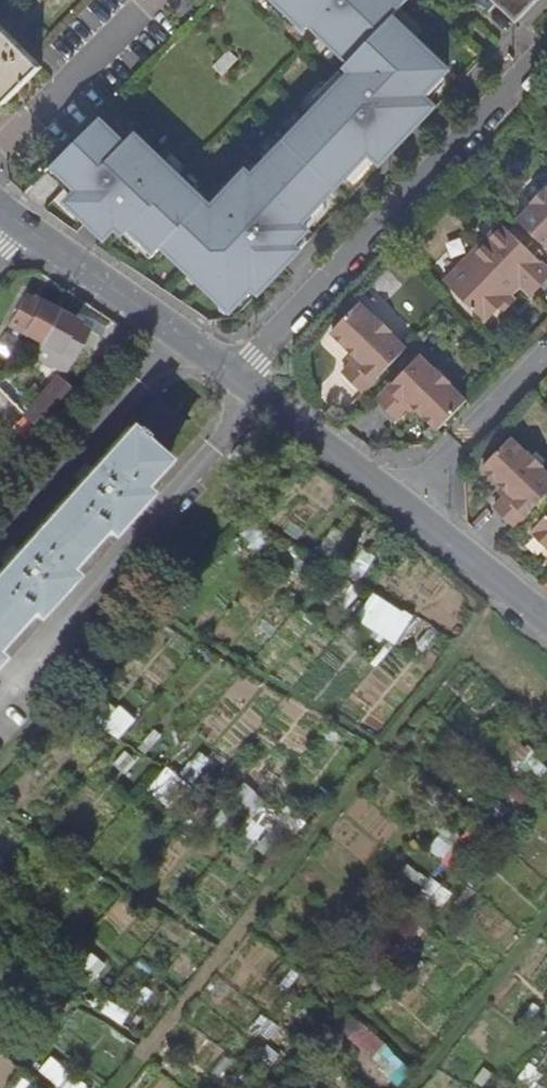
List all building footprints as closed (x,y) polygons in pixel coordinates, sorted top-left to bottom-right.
[(58,169),(84,195),(78,201),(73,206),(109,243),(111,240),(129,258),(134,253),(187,304),(191,299),(206,313),(224,294),(230,300),(249,280),(243,274),(279,238),(273,233),(341,164),(347,169),(393,123),(387,117),(397,106),(421,82),(366,28),(383,11),(372,0),(274,0),(308,33),(314,29),(357,72),(290,142),(292,143),(258,179),(252,174),(218,211),(139,137),(128,147),(104,122),(58,169)] [(522,20),(538,3),(535,0),(500,0),(522,20)] [(0,97),(7,104),(43,68),(32,57),(16,40),(0,25),(0,97)] [(409,118),(397,106),(387,117),(393,123),(347,169),(353,175),(409,118)] [(52,175),(78,201),(84,195),(58,169),(52,175)] [(535,202),(536,203),(519,220),(546,248),(546,189),(535,202)] [(512,295),(521,286),(532,295),(546,280),(546,267),(503,224),(446,282),(486,321),(501,307),(512,295)] [(512,295),(501,307),(506,311),(517,300),(512,295)] [(59,310),(43,302),(41,305),(27,298),(11,328),(42,343),(59,310)] [(334,331),(354,350),(361,357),(354,364),(346,372),(365,390),(406,348),(391,333),(394,331),(380,317),(378,319),(361,303),(334,331)] [(90,329),(76,321),(76,320),(59,310),(42,343),(33,359),(65,373),(90,329)] [(108,327),(80,313),(76,320),(76,321),(90,329),(103,336),(108,327)] [(347,357),(354,364),(361,357),(354,350),(347,357)] [(399,418),(408,409),(413,403),(420,409),(439,429),(467,399),(452,384),(454,382),(441,368),(438,371),(421,354),(379,398),(399,418)] [(0,362),(0,379),(9,370),(0,362)] [(9,370),(0,379),(0,390),(11,401),(15,393),(21,383),(9,370)] [(73,394),(57,379),(30,408),(15,393),(11,401),(39,429),(73,394)] [(70,568),(107,527),(113,532),(151,490),(145,484),(174,451),(170,448),(193,421),(160,391),(97,463),(20,549),(0,571),(0,646),(33,609),(39,614),(76,573),(70,568)] [(414,415),(420,409),(413,403),(408,409),(414,415)] [(504,485),(512,491),(507,497),(497,507),(518,526),(546,495),(546,469),(544,467),(546,465),(533,452),(530,454),(513,437),(485,466),(504,485)] [(499,490),(507,497),(512,491),(504,485),(499,490)] [(533,531),(546,544),(546,517),(533,531)] [(378,592),(361,620),(396,641),(413,614),(378,592)] [(165,800),(181,780),(165,767),(150,787),(165,800)] [(391,1079),(406,1070),(389,1042),(375,1051),(391,1079)]
